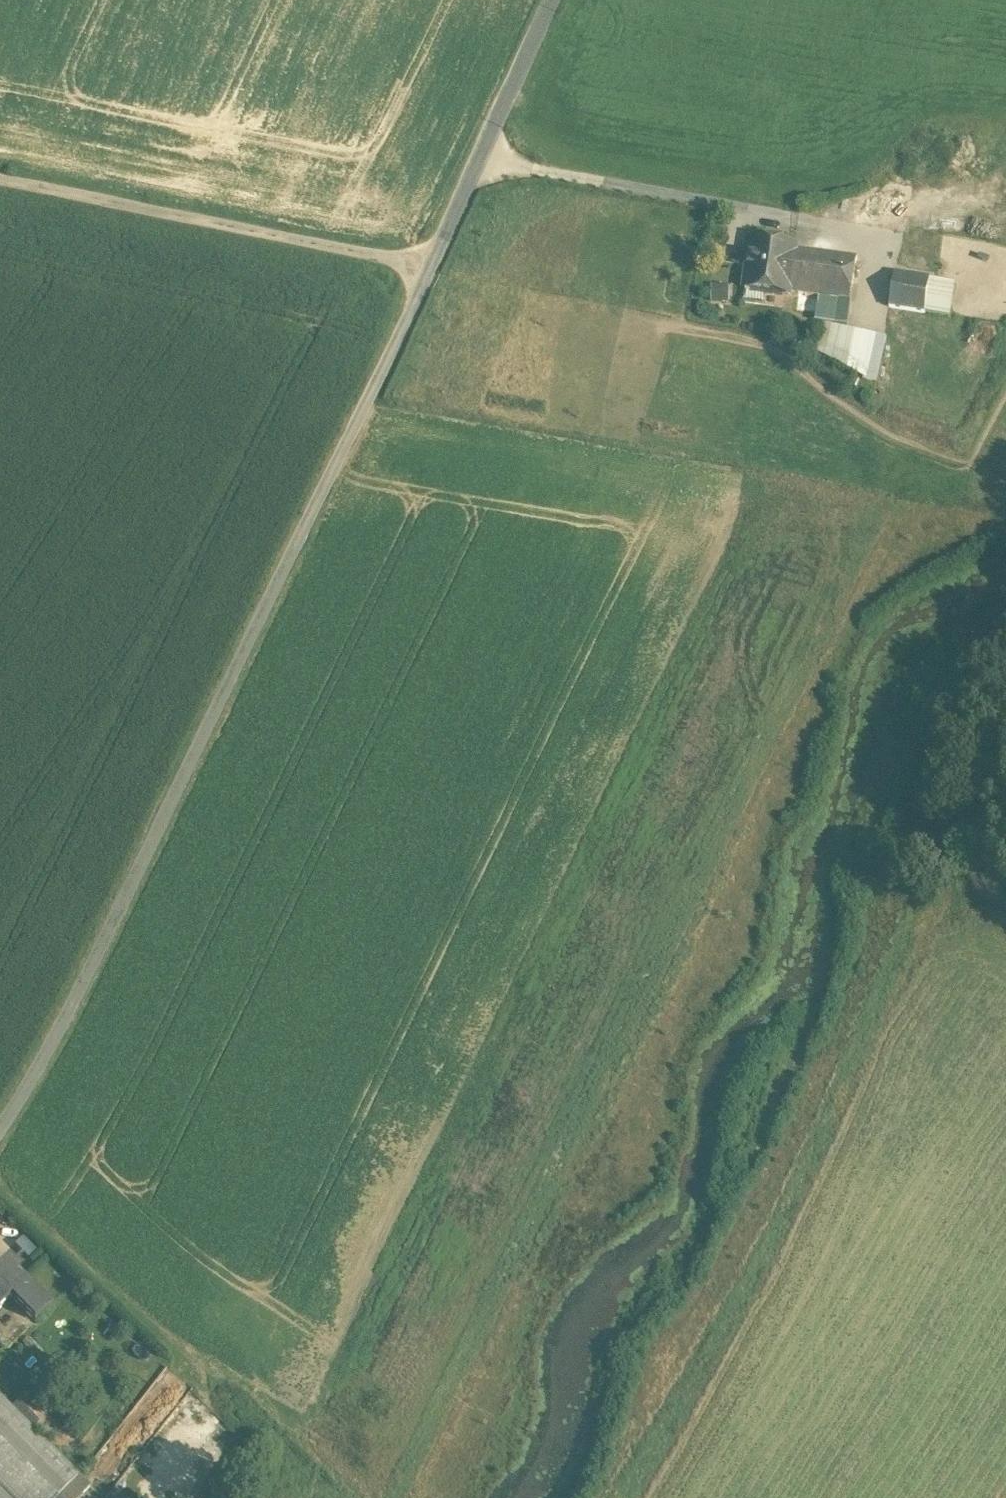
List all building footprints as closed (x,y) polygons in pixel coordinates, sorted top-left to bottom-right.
[(813,295),(819,252),(795,249),(796,246),(752,240),(745,288),(789,294),(789,291),(799,293),(813,295)] [(857,258),(819,252),(813,295),(839,299),(851,300),(857,258)] [(931,279),(895,274),(890,307),(925,312),(931,279)] [(955,283),(931,279),(925,312),(950,316),(955,283)] [(724,301),(724,286),(713,286),(713,301),(724,301)] [(813,295),(799,293),(797,309),(818,312),(820,296),(813,295)] [(839,299),(820,296),(818,312),(817,321),(835,324),(839,299)] [(994,346),(1001,326),(980,319),(973,339),(994,346)] [(885,338),(823,327),(818,353),(877,378),(885,338)] [(0,1269),(0,1309),(11,1298),(35,1322),(52,1304),(13,1265),(4,1273),(0,1269)] [(0,1396),(0,1447),(50,1497),(57,1497),(79,1476),(0,1396)] [(0,1447),(0,1497),(50,1497),(0,1447)]
